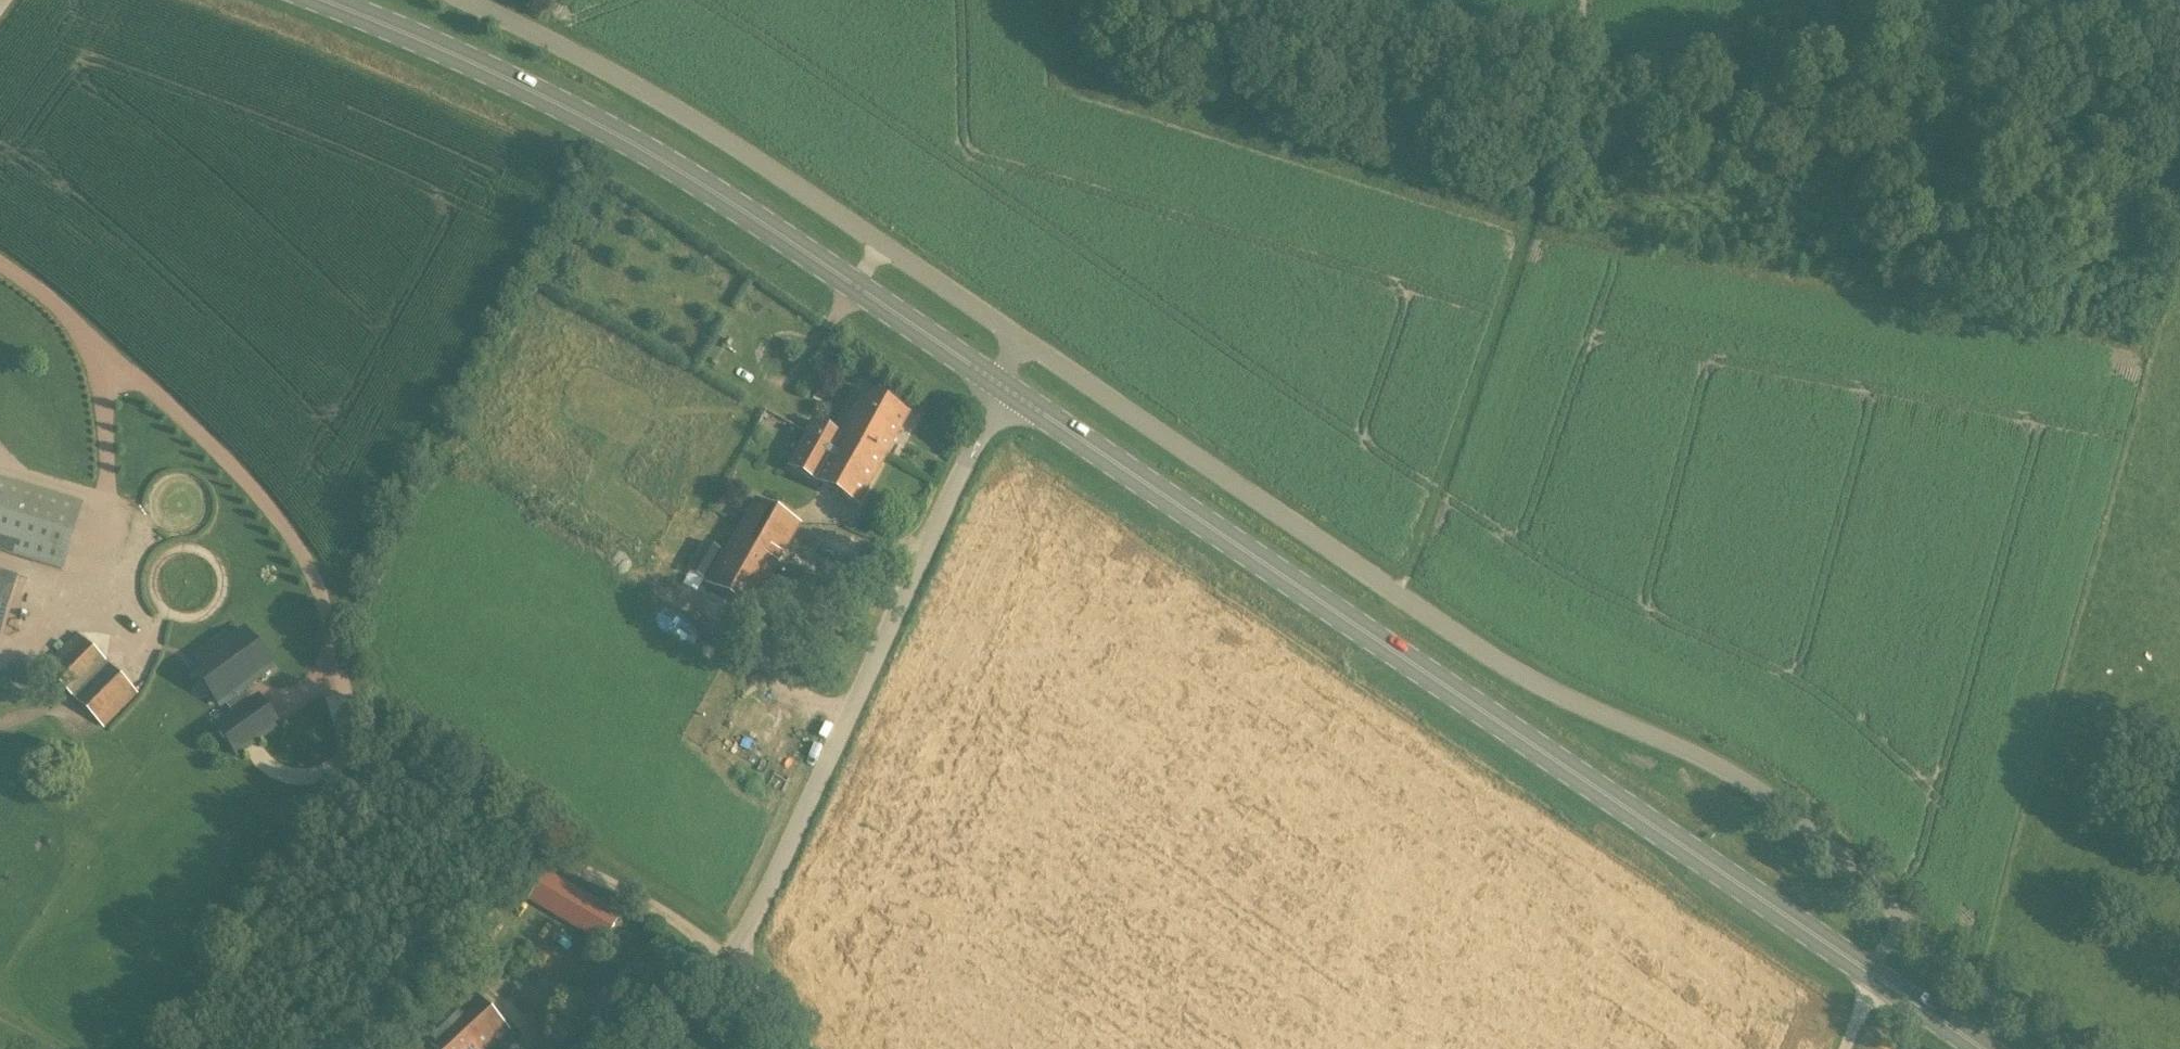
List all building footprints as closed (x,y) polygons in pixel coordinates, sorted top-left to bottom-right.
[(876,384),(855,425),(898,447),(919,407),(920,405),(918,404),(879,384),(879,383),(877,382),(876,384)] [(898,447),(855,425),(853,428),(827,414),(803,460),(872,497),(873,495),(898,447)] [(0,478),(0,550),(62,567),(81,501),(0,478)] [(757,500),(735,540),(779,563),(801,523),(757,500)] [(718,573),(711,586),(750,607),(754,609),(779,563),(735,540),(723,562),(718,573)] [(790,615),(785,623),(794,628),(793,631),(813,642),(838,595),(795,568),(774,605),(790,615)] [(16,575),(0,570),(0,630),(16,575)] [(263,656),(244,630),(230,640),(226,635),(210,647),(213,652),(207,656),(193,667),(220,705),(226,701),(235,713),(232,716),(233,717),(236,714),(240,720),(223,732),(220,726),(222,725),(221,723),(217,726),(238,754),(278,725),(258,697),(252,701),(243,689),(272,668),(263,656)] [(137,693),(104,661),(102,659),(78,634),(44,667),(70,694),(104,728),(137,693)] [(546,870),(528,900),(603,945),(621,915),(546,870)] [(435,1048),(488,1048),(507,1031),(471,993),(424,1037),(435,1048)]
